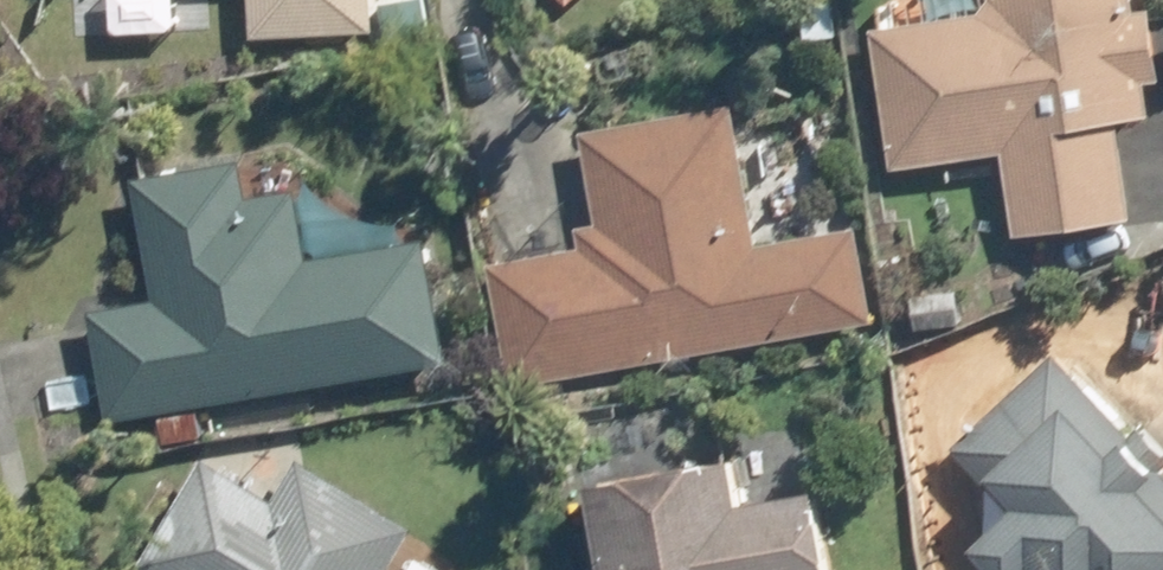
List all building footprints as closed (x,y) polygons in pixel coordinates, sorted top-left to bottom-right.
[(246,31),(369,26),(368,0),(245,0),(246,31)] [(1154,114),(1140,7),(1125,9),(1124,0),(991,0),(991,4),(875,19),(893,160),(1000,146),(1012,235),(1128,220),(1114,119),(1154,114)] [(577,244),(484,259),(504,380),(869,321),(853,226),(754,242),(731,103),(577,128),(592,217),(574,220),(577,244)] [(230,158),(125,175),(146,298),(80,309),(97,413),(439,356),(418,232),(306,251),(295,188),(236,198),(230,158)] [(1050,350),(947,444),(1000,503),(962,538),(992,569),(1024,569),(1026,569),(1027,569),(1162,569),(1162,474),(1050,350)] [(812,483),(732,496),(725,456),(579,478),(594,569),(826,569),(812,483)] [(421,534),(299,461),(271,508),(203,467),(142,569),(144,569),(399,569),(421,534)]
